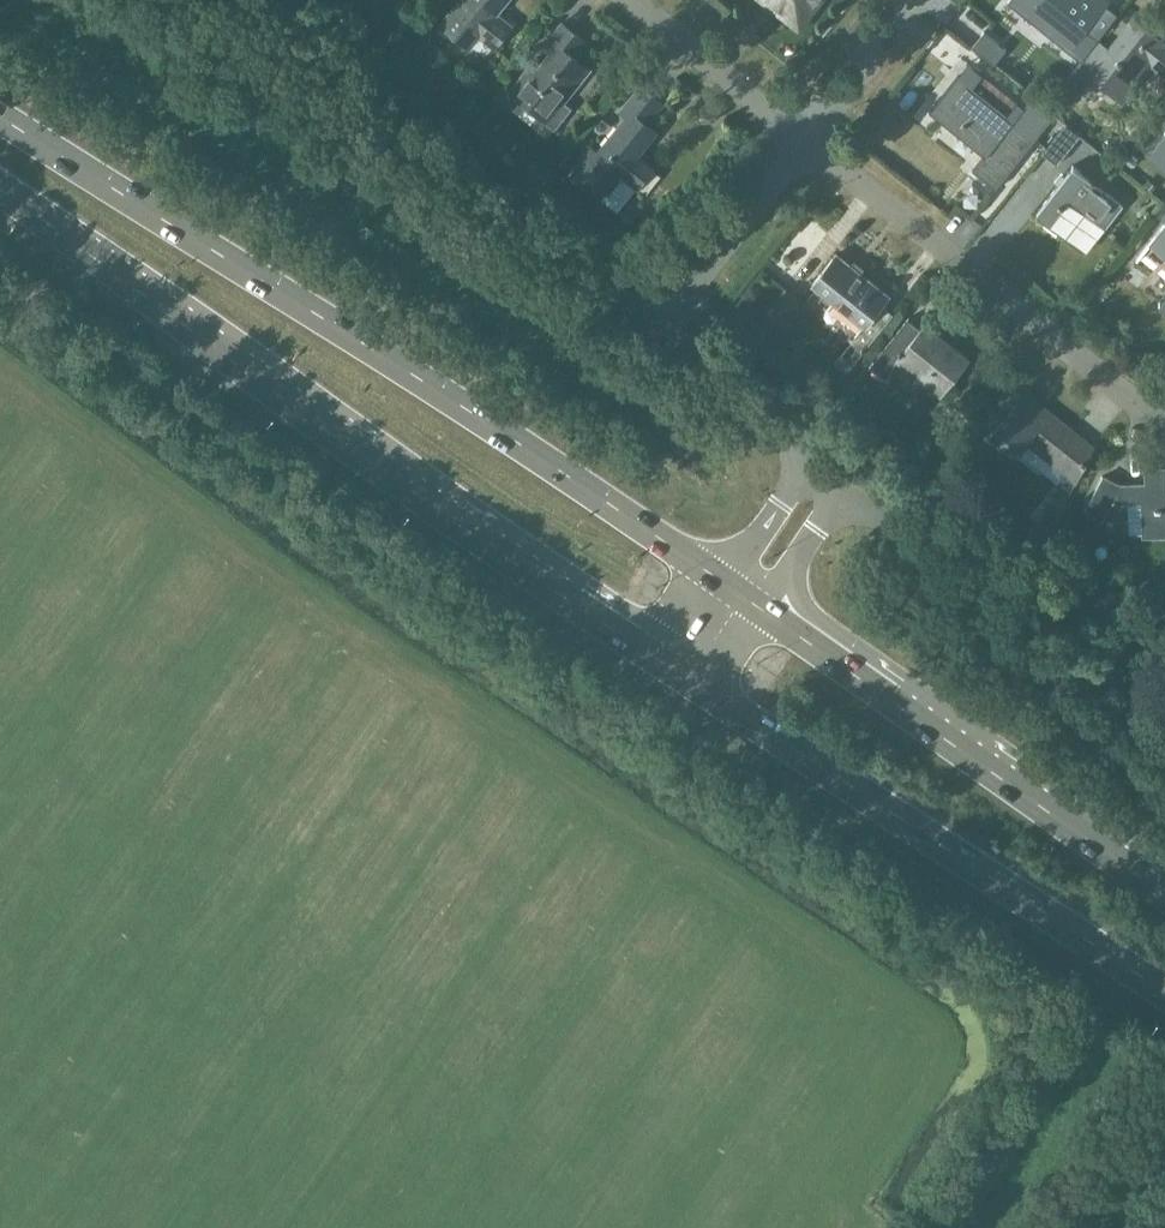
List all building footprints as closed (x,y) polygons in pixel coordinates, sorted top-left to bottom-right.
[(406,45),(422,58),(433,44),(441,50),(453,34),(470,47),(478,37),(480,38),(481,36),(496,48),(512,27),(496,14),(508,0),(461,0),(435,32),(424,23),(406,45)] [(781,7),(777,12),(779,13),(780,12),(799,26),(820,0),(772,0),(781,7)] [(1030,14),(1041,0),(1012,0),(1030,14)] [(1067,14),(1053,32),(1073,48),(1112,0),(1050,0),(1067,14)] [(1077,67),(1063,85),(1078,97),(1092,79),(1122,103),(1152,66),(1164,76),(1164,43),(1138,21),(1113,52),(1098,40),(1077,67)] [(575,57),(587,42),(563,23),(546,44),(554,50),(530,79),(525,75),(511,92),(554,127),(569,109),(563,104),(590,69),(575,57)] [(972,47),(995,65),(1007,50),(985,32),(972,47)] [(950,88),(930,112),(945,124),(951,116),(980,140),(974,147),(985,156),(973,171),(996,189),(1034,142),(1045,151),(1066,124),(1050,110),(1041,122),(982,75),(963,99),(950,88)] [(648,125),(665,105),(641,86),(621,112),(636,124),(627,134),(619,127),(598,153),(592,148),(576,167),(609,194),(623,176),(639,189),(654,170),(639,157),(658,133),(648,125)] [(1066,124),(1045,151),(1043,153),(1057,165),(1081,135),(1066,124)] [(1124,206),(1074,165),(1035,213),(1064,237),(1084,212),(1106,229),(1124,206)] [(1164,251),(1164,225),(1153,241),(1164,251)] [(890,296),(837,254),(813,285),(864,326),(850,342),(863,353),(893,315),(882,306),(890,296)] [(901,366),(941,397),(970,360),(925,324),(921,330),(908,320),(870,368),(888,383),(901,366)] [(1027,393),(1007,418),(1006,417),(991,435),(1017,456),(1027,443),(1069,477),(1068,478),(1075,484),(1095,447),(1027,393)] [(1104,477),(1086,510),(1103,519),(1112,503),(1143,502),(1144,535),(1164,535),(1164,468),(1146,469),(1147,484),(1121,486),(1104,477)] [(1036,558),(1053,529),(1038,521),(1022,550),(1036,558)]
